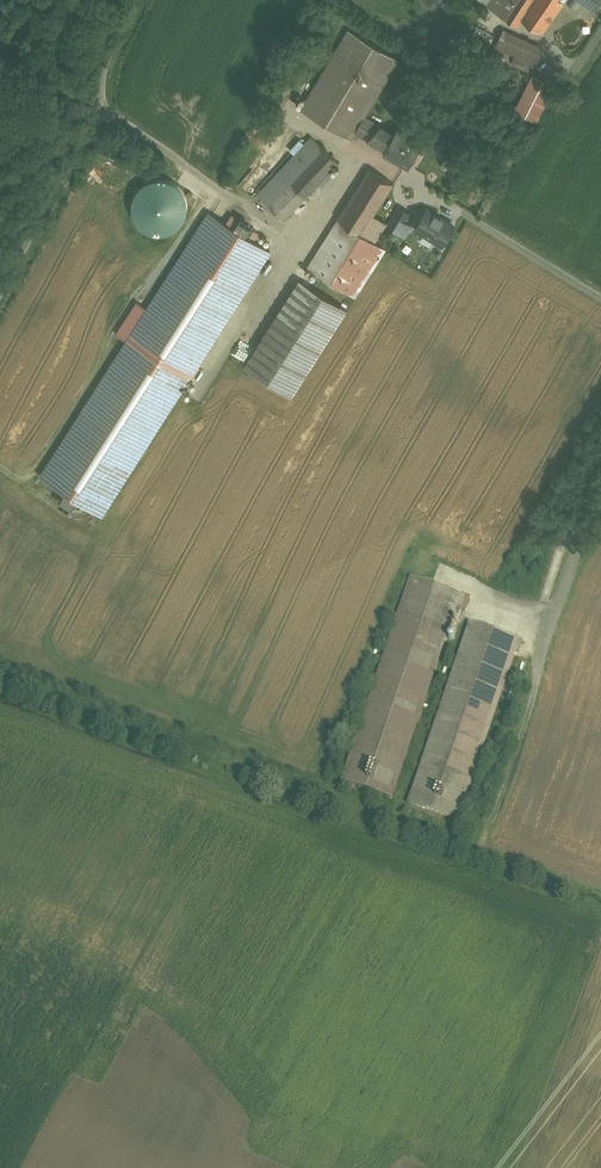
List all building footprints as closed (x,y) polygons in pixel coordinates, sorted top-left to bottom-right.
[(503,16),(513,0),(480,0),(503,16)] [(503,16),(518,26),(523,17),(542,30),(562,2),(558,0),(513,0),(503,16)] [(399,60),(349,30),(302,109),(351,139),(356,132),(368,139),(385,150),(389,143),(373,134),(380,125),(365,116),(399,60)] [(511,34),(503,31),(496,45),(504,49),(511,34)] [(535,45),(511,34),(504,49),(528,60),(535,45)] [(535,45),(528,60),(536,64),(543,49),(535,45)] [(555,83),(534,73),(515,111),(537,121),(555,83)] [(422,143),(398,128),(394,134),(380,125),(373,134),(389,143),(385,150),(409,165),(422,143)] [(312,137),(280,172),(306,196),(338,161),(324,148),(312,137)] [(473,159),(456,149),(458,145),(455,143),(453,147),(452,146),(446,156),(468,169),(473,159)] [(393,183),(371,169),(339,219),(361,233),(393,183)] [(306,196),(280,172),(258,195),(284,219),(306,196)] [(144,237),(189,214),(170,178),(157,184),(153,178),(132,188),(139,202),(129,207),(144,237)] [(445,220),(427,209),(415,228),(442,245),(454,226),(445,220)] [(361,233),(339,219),(309,267),(355,296),(385,248),(361,233)] [(199,282),(255,281),(269,245),(215,223),(216,266),(213,274),(202,274),(199,282)] [(346,309),(300,280),(246,366),(292,395),(346,309)] [(214,335),(214,330),(208,326),(183,323),(180,318),(181,311),(184,305),(179,298),(168,297),(170,285),(159,283),(147,304),(135,303),(121,327),(127,330),(127,332),(108,364),(125,366),(120,370),(137,372),(143,367),(149,371),(146,376),(145,386),(156,400),(161,402),(160,410),(163,415),(172,407),(214,335)] [(88,401),(44,477),(69,491),(68,491),(104,512),(109,512),(124,486),(114,480),(107,479),(107,472),(110,468),(115,468),(105,463),(107,459),(108,442),(100,441),(92,437),(87,436),(88,431),(93,431),(85,427),(89,420),(87,419),(88,401)] [(412,579),(343,783),(391,799),(455,609),(465,613),(470,599),(412,579)] [(523,642),(471,624),(409,805),(458,822),(516,649),(520,650),(523,642)]
